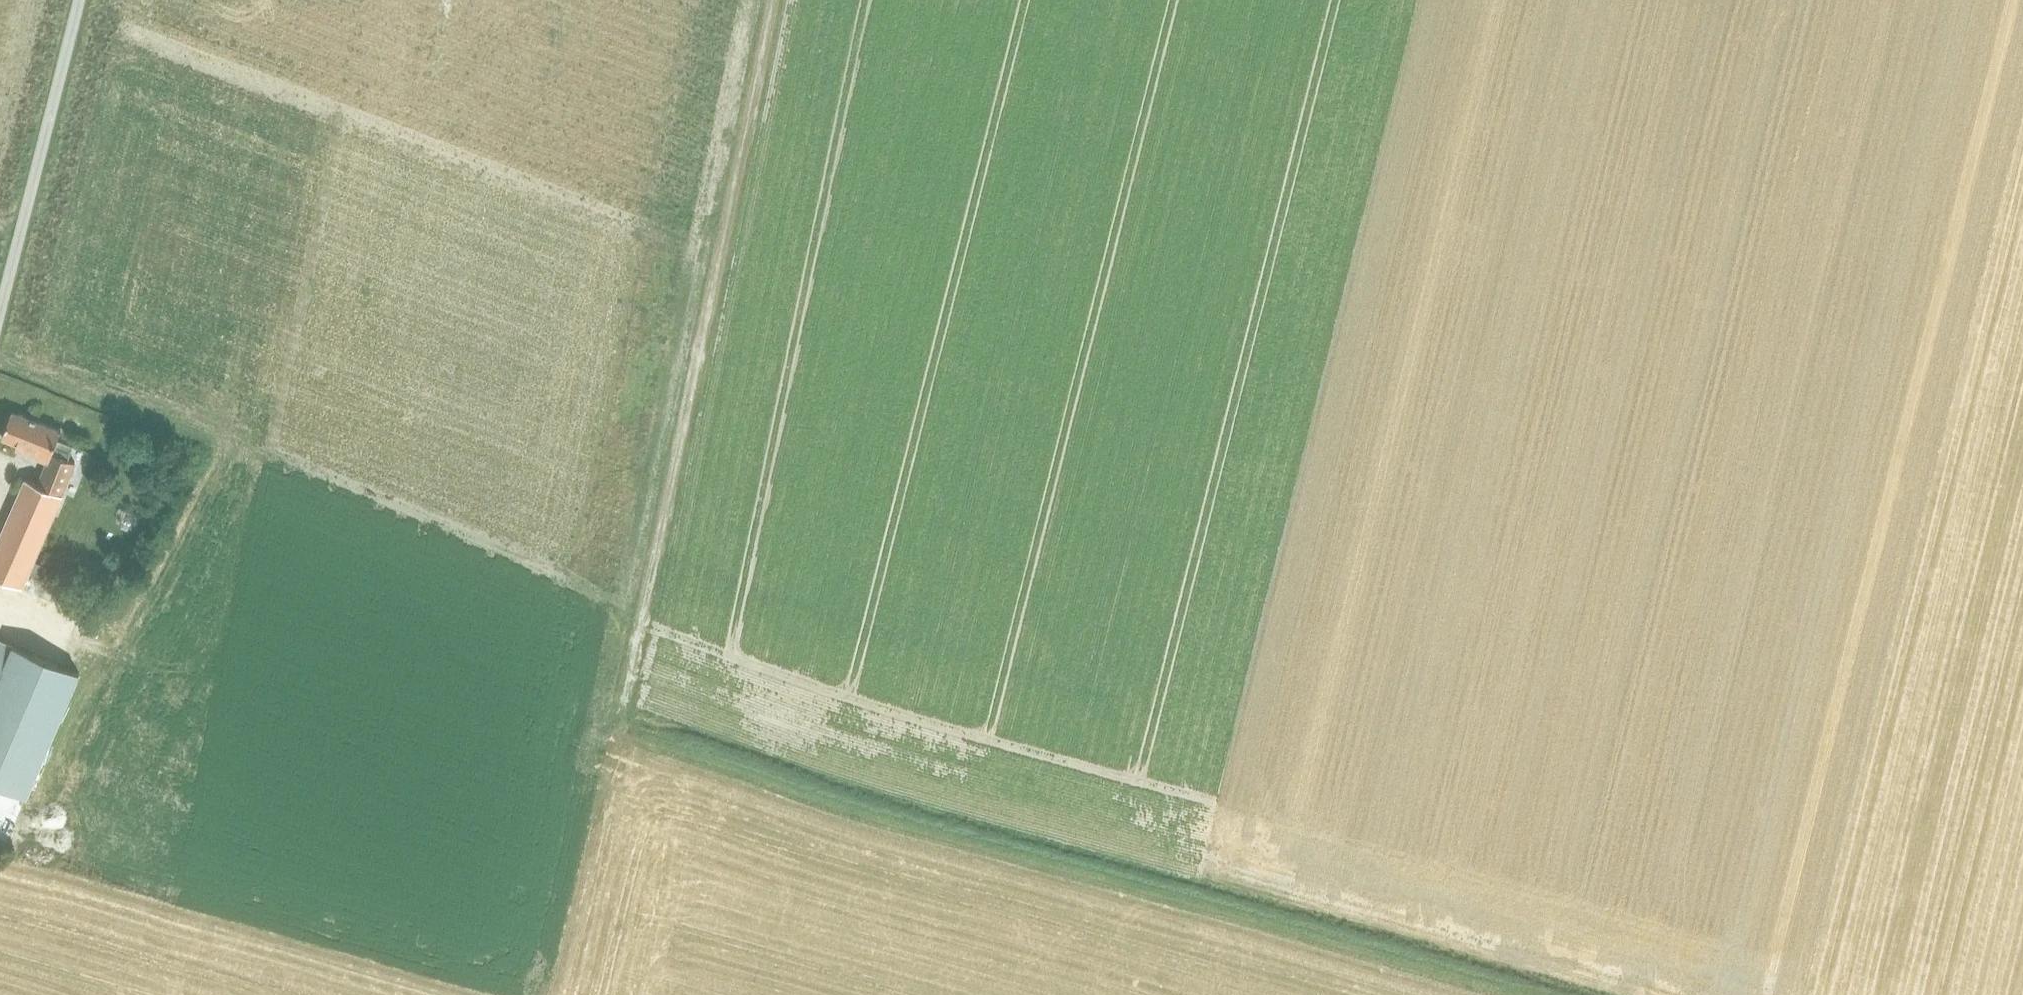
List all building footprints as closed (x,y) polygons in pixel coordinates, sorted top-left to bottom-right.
[(46,460),(37,483),(24,477),(0,532),(0,575),(52,597),(58,583),(43,576),(47,568),(34,562),(63,493),(62,493),(74,461),(67,458),(73,444),(58,438),(61,429),(12,411),(2,437),(17,443),(15,448),(46,460)] [(122,508),(117,520),(121,521),(120,524),(122,525),(120,529),(128,532),(129,528),(131,529),(132,525),(135,526),(139,515),(122,508)] [(78,669),(0,637),(0,780),(27,792),(78,669)]
